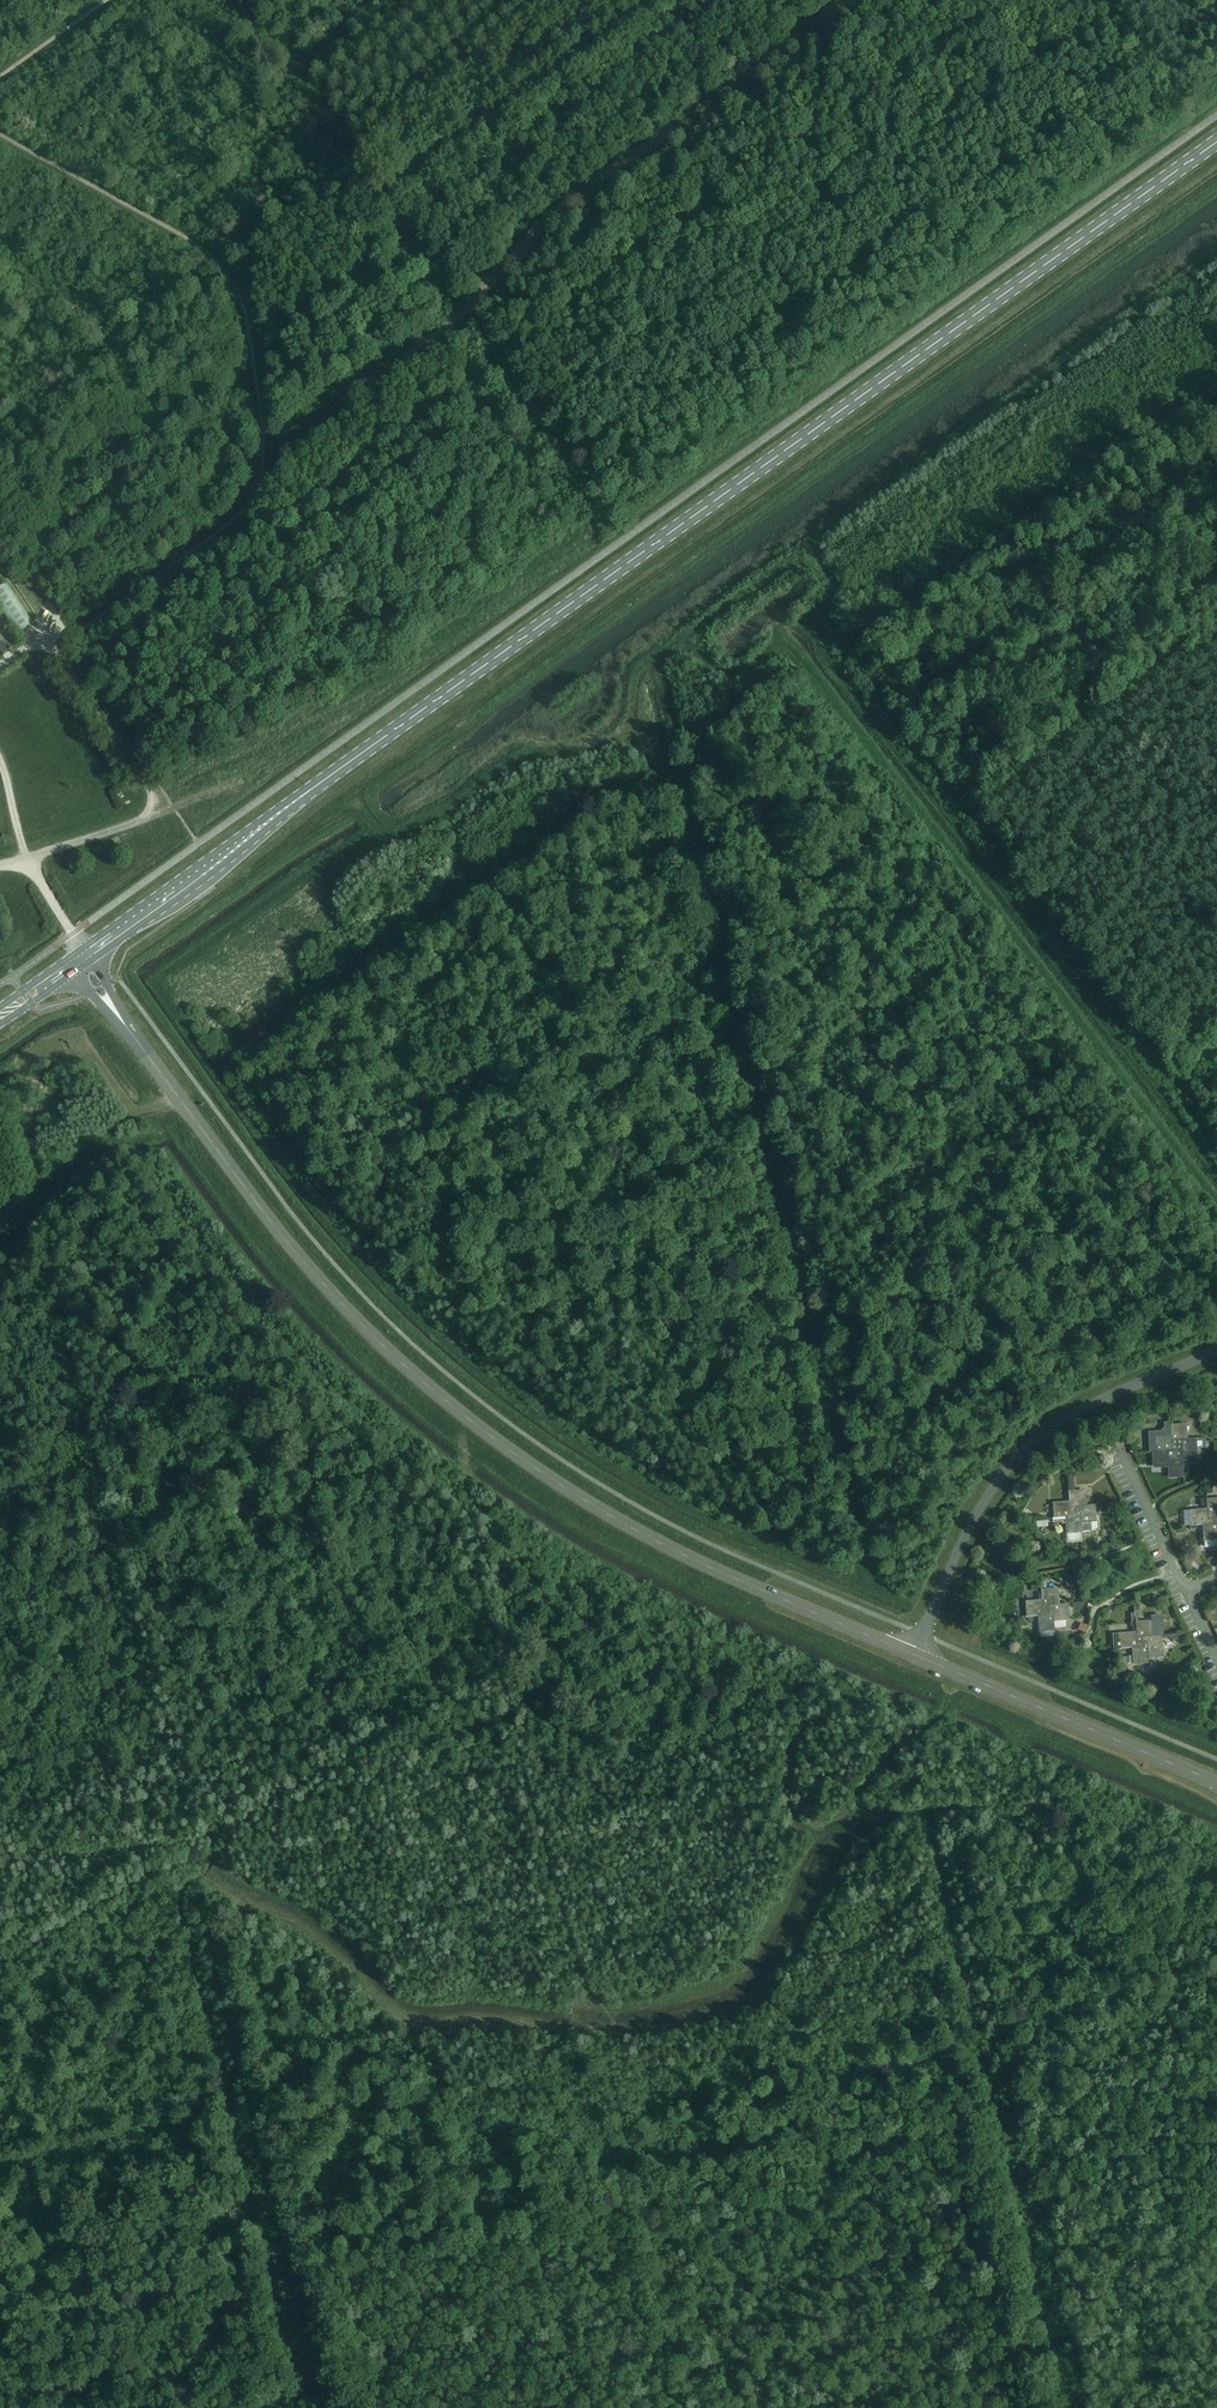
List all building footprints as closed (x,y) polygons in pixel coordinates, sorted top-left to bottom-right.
[(0,588),(0,607),(18,634),(33,625),(6,584),(0,588)] [(1155,1442),(1151,1442),(1152,1451),(1155,1451),(1167,1451),(1176,1450),(1176,1445),(1171,1445),(1170,1435),(1170,1431),(1169,1425),(1169,1423),(1165,1423),(1165,1432),(1155,1432),(1155,1442)] [(1171,1425),(1169,1425),(1170,1431),(1170,1435),(1171,1445),(1176,1445),(1176,1440),(1187,1439),(1186,1424),(1171,1426),(1171,1425)] [(1187,1439),(1176,1440),(1176,1445),(1181,1445),(1182,1455),(1196,1455),(1196,1446),(1205,1445),(1205,1438),(1195,1439),(1187,1439)] [(1176,1450),(1167,1451),(1167,1466),(1182,1465),(1182,1455),(1181,1445),(1176,1445),(1176,1450)] [(1084,1491),(1068,1493),(1069,1501),(1069,1502),(1070,1512),(1075,1512),(1075,1507),(1085,1506),(1084,1491)] [(1206,1499),(1206,1510),(1207,1519),(1212,1519),(1212,1514),(1216,1514),(1216,1499),(1208,1500),(1208,1499),(1206,1499)] [(1065,1503),(1053,1504),(1054,1518),(1062,1518),(1066,1518),(1075,1517),(1075,1512),(1070,1512),(1069,1502),(1065,1503)] [(1085,1506),(1075,1507),(1075,1512),(1080,1511),(1081,1522),(1095,1521),(1094,1507),(1095,1507),(1095,1505),(1086,1506),(1085,1506)] [(1206,1510),(1191,1511),(1192,1526),(1203,1525),(1213,1524),(1212,1519),(1207,1519),(1206,1510)] [(1075,1517),(1066,1518),(1067,1534),(1081,1532),(1081,1522),(1080,1511),(1075,1512),(1075,1517)] [(1203,1525),(1204,1541),(1216,1540),(1216,1519),(1212,1519),(1213,1524),(1203,1525)] [(1057,1589),(1041,1590),(1042,1601),(1043,1610),(1048,1610),(1047,1605),(1058,1604),(1057,1589)] [(1042,1601),(1026,1602),(1027,1616),(1039,1615),(1048,1615),(1048,1610),(1043,1610),(1042,1601)] [(1058,1604),(1047,1605),(1048,1610),(1052,1609),(1053,1620),(1068,1619),(1067,1605),(1068,1605),(1068,1603),(1067,1603),(1058,1604)] [(1048,1615),(1039,1615),(1040,1632),(1054,1630),(1053,1620),(1052,1609),(1048,1610),(1048,1615)] [(1079,1621),(1076,1628),(1084,1631),(1087,1624),(1079,1621)] [(1120,1639),(1113,1640),(1114,1649),(1132,1647),(1142,1647),(1142,1641),(1137,1642),(1135,1621),(1133,1621),(1132,1622),(1132,1624),(1133,1626),(1134,1633),(1120,1634),(1120,1639)] [(1137,1621),(1135,1621),(1137,1642),(1142,1641),(1141,1636),(1157,1635),(1156,1626),(1151,1627),(1151,1621),(1137,1622),(1137,1621)] [(1142,1647),(1132,1647),(1133,1663),(1148,1662),(1148,1657),(1162,1656),(1160,1635),(1157,1635),(1141,1636),(1142,1641),(1142,1647)]
